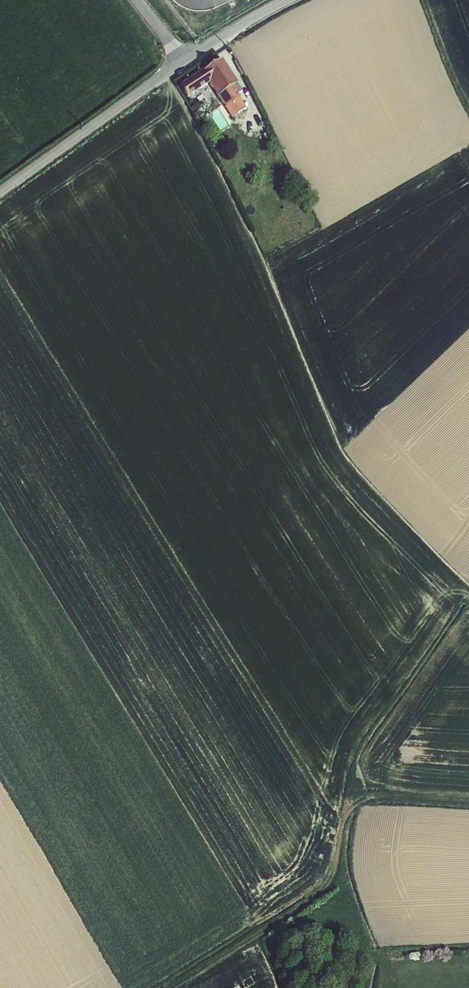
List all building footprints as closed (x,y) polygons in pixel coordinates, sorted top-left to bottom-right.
[(176,82),(184,97),(210,83),(230,117),(248,107),(239,92),(242,91),(223,56),(176,82)]
